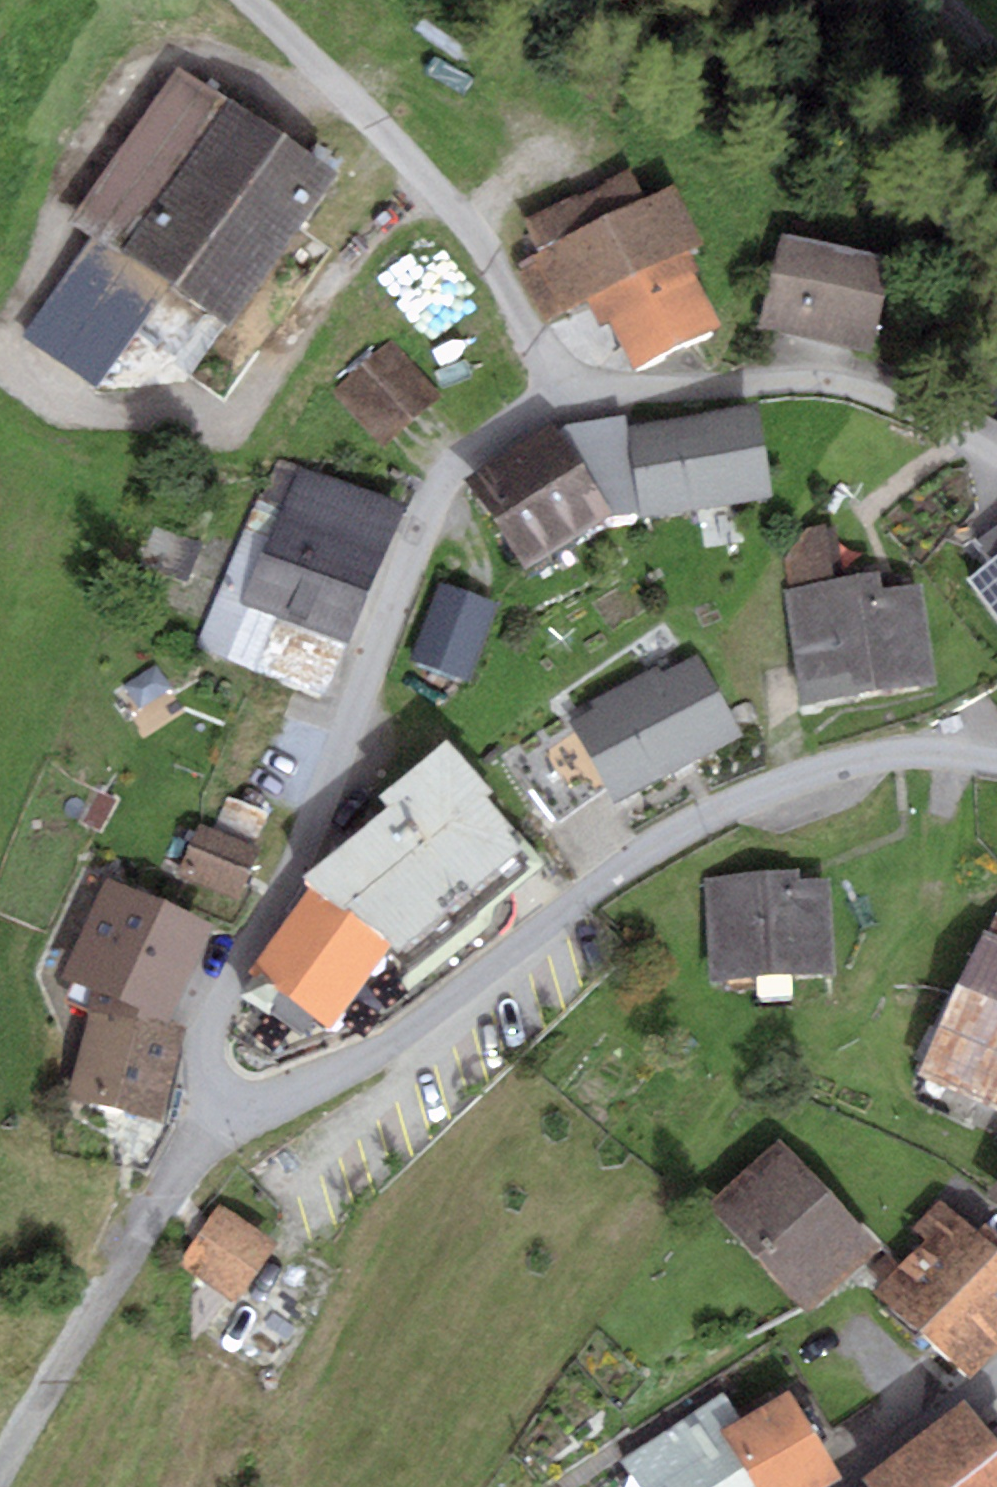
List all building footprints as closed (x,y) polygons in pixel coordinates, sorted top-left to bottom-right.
[(229,332),(337,172),(176,63),(67,223),(91,237),(167,291),(229,332)] [(525,223),(540,253),(645,200),(630,170),(525,223)] [(722,326),(693,270),(700,267),(689,247),(706,239),(679,185),(645,200),(540,253),(516,265),(544,319),(586,298),(600,326),(610,321),(635,369),(722,326)] [(784,233),(761,329),(870,349),(882,294),(875,255),(784,233)] [(99,388),(167,291),(91,237),(25,337),(99,388)] [(444,396),(393,340),(334,394),(385,450),(444,396)] [(759,405),(627,426),(641,509),(642,517),(774,495),(759,405)] [(626,415),(556,429),(616,513),(641,509),(627,426),(626,415)] [(556,429),(551,422),(467,482),(532,572),(616,513),(556,429)] [(238,606),(296,463),(277,456),(200,648),(257,670),(277,621),(238,606)] [(347,647),(402,502),(296,463),(238,606),(277,621),(347,647)] [(791,586),(835,580),(826,524),(807,527),(786,557),(791,586)] [(991,562),(996,557),(996,526),(975,541),(991,562)] [(991,562),(967,579),(996,615),(996,557),(991,562)] [(786,587),(802,702),(937,684),(923,585),(881,591),(879,574),(835,580),(791,586),(786,587)] [(472,684),(501,606),(440,583),(411,661),(472,684)] [(347,647),(277,621),(257,670),(328,698),(347,647)] [(572,722),(613,801),(746,732),(704,653),(665,673),(660,664),(589,702),(593,711),(572,722)] [(386,949),(408,973),(540,859),(485,795),(492,790),(447,739),(382,796),(390,805),(301,881),(310,887),(346,919),(354,912),(386,949)] [(213,830),(254,849),(270,814),(229,796),(213,830)] [(213,830),(198,823),(176,870),(239,899),(261,852),(254,849),(213,830)] [(702,874),(709,981),(836,973),(830,878),(801,880),(800,868),(702,874)] [(215,928),(105,878),(63,970),(92,983),(89,1007),(171,1024),(173,1019),(215,928)] [(253,968),(331,1026),(386,949),(354,912),(346,919),(310,887),(253,968)] [(983,929),(919,1076),(996,1110),(996,935),(989,931),(983,929)] [(171,1024),(89,1007),(70,1100),(165,1121),(185,1027),(171,1024)] [(784,1137),(708,1203),(806,1314),(882,1248),(784,1137)] [(984,1197),(996,1207),(996,1180),(984,1197)] [(996,1353),(996,1251),(940,1204),(913,1228),(927,1240),(876,1294),(970,1381),(996,1353)] [(277,1247),(220,1206),(178,1263),(236,1304),(277,1247)] [(720,1429),(757,1486),(821,1486),(842,1474),(786,1387),(738,1417),(720,1429)] [(720,1429),(738,1417),(724,1395),(706,1407),(625,1458),(644,1486),(757,1486),(720,1429)] [(862,1478),(868,1486),(996,1486),(996,1444),(967,1399),(862,1478)]
